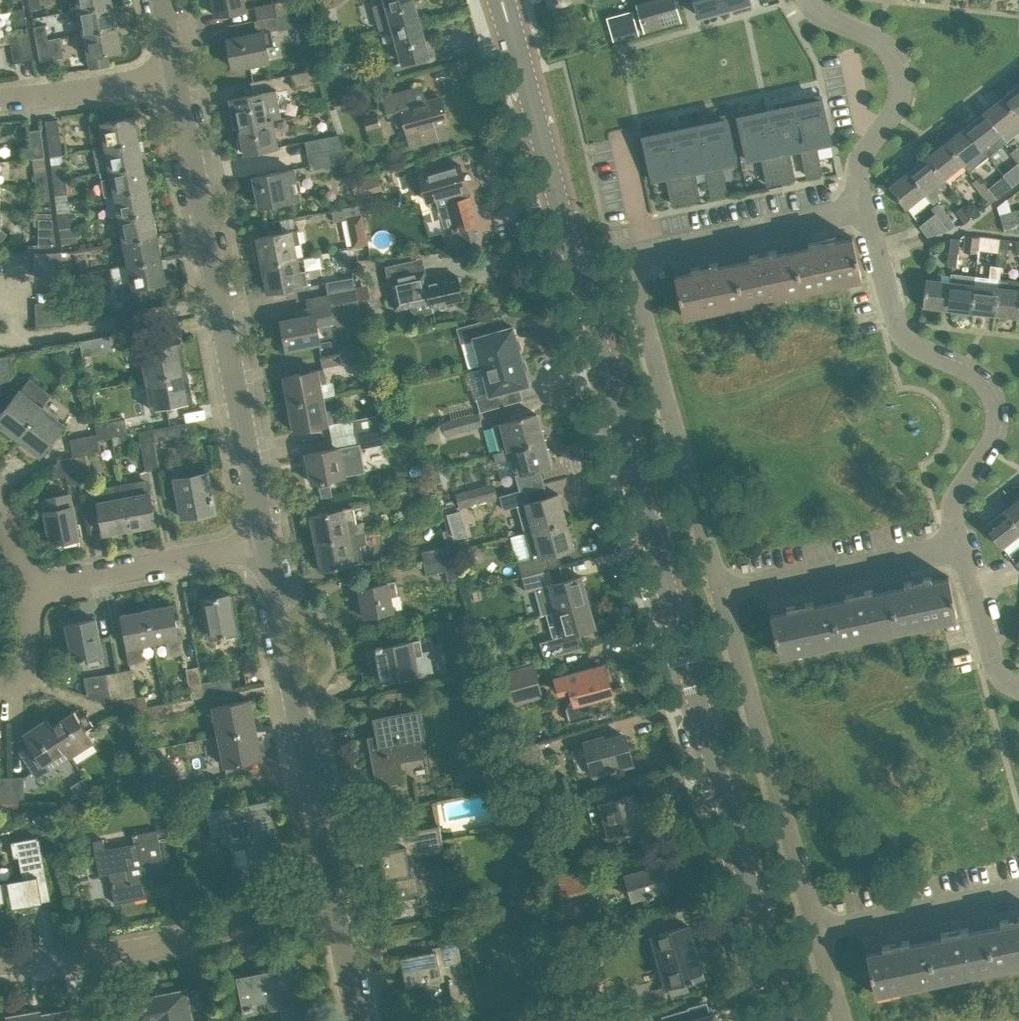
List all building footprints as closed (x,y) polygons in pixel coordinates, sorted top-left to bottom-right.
[(29,10),(42,7),(41,0),(27,0),(29,10)] [(79,9),(113,2),(112,0),(78,0),(79,9)] [(216,15),(246,9),(244,0),(213,0),(216,15)] [(302,10),(299,0),(288,0),(274,2),(277,15),(302,10)] [(419,19),(414,0),(384,0),(392,27),(419,19)] [(645,31),(680,21),(674,0),(656,0),(637,6),(645,31)] [(723,8),(721,0),(694,0),(694,1),(698,15),(723,8)] [(79,9),(67,11),(70,23),(82,21),(84,32),(117,26),(113,2),(79,9)] [(11,11),(12,19),(14,26),(26,24),(24,8),(11,11)] [(302,10),(277,15),(274,16),(277,30),(294,27),(298,41),(310,39),(302,10)] [(626,37),(619,14),(607,17),(613,41),(626,37)] [(429,55),(419,19),(392,27),(402,63),(429,55)] [(37,41),(48,39),(46,24),(34,26),(37,41)] [(122,50),(117,26),(84,32),(89,56),(86,57),(87,68),(109,65),(107,53),(122,50)] [(269,30),(263,31),(228,38),(233,68),(269,61),(266,47),(272,46),(269,30)] [(9,34),(0,36),(0,46),(11,44),(14,63),(33,60),(28,31),(9,34)] [(61,36),(48,39),(37,41),(41,62),(64,58),(61,36)] [(315,55),(307,56),(303,62),(304,69),(317,67),(315,55)] [(290,74),(293,87),(322,81),(319,68),(290,74)] [(1003,97),(1018,118),(1018,84),(1003,97)] [(448,122),(441,97),(428,101),(424,85),(385,96),(391,117),(395,115),(399,127),(406,125),(412,145),(447,135),(444,123),(448,122)] [(240,125),(272,119),(281,117),(276,90),(230,98),(236,126),(240,125)] [(801,147),(804,162),(818,159),(815,144),(830,141),(820,94),(801,98),(802,102),(793,104),(792,100),(791,100),(801,147)] [(332,97),(334,106),(346,103),(344,95),(332,97)] [(1003,97),(984,112),(1001,133),(1018,119),(1018,118),(1003,97)] [(791,165),(788,150),(801,147),(791,100),(774,104),(775,108),(765,110),(778,168),(791,165)] [(765,110),(756,112),(755,108),(737,112),(747,159),(762,156),(765,170),(778,168),(765,110)] [(1001,133),(984,112),(965,127),(982,148),(1001,133)] [(367,131),(381,127),(377,113),(362,118),(367,131)] [(711,182),(725,179),(722,164),(737,160),(727,113),(708,117),(709,122),(700,124),(699,119),(698,120),(708,167),(711,182)] [(106,147),(139,140),(134,116),(90,125),(92,137),(104,135),(106,147)] [(46,120),(50,156),(62,154),(58,118),(46,120)] [(245,151),(277,145),(272,119),(240,125),(242,136),(237,137),(239,150),(245,149),(245,151)] [(698,185),(695,170),(708,167),(698,120),(681,123),(682,128),(672,130),(685,187),(698,185)] [(663,132),(662,127),(644,131),(654,178),(669,175),(672,190),(685,187),(672,130),(663,132)] [(982,148),(965,127),(946,142),(963,163),(982,148)] [(29,131),(31,146),(22,147),(24,159),(32,158),(44,156),(41,130),(29,131)] [(308,155),(342,148),(338,134),(305,140),(308,155)] [(139,140),(106,147),(94,149),(98,172),(100,171),(101,172),(144,164),(139,140)] [(963,163),(946,142),(927,156),(944,178),(963,163)] [(1016,147),(1009,152),(1018,165),(1018,164),(1018,150),(1016,147)] [(342,148),(308,155),(311,169),(346,162),(342,148)] [(944,178),(927,156),(908,171),(925,193),(933,203),(940,198),(938,196),(939,188),(947,182),(944,178)] [(998,168),(1006,179),(1018,169),(1018,168),(1012,158),(998,168)] [(807,174),(821,171),(818,159),(804,162),(807,174)] [(53,181),(65,180),(63,163),(51,165),(53,181)] [(148,187),(144,164),(101,172),(102,180),(104,179),(107,194),(105,194),(105,195),(115,194),(148,187)] [(466,190),(467,190),(460,164),(419,176),(426,201),(436,198),(441,215),(451,213),(456,230),(476,225),(469,197),(468,198),(466,190)] [(781,180),(794,177),(791,165),(778,168),(781,180)] [(765,170),(768,183),(781,180),(778,168),(765,170)] [(293,169),(254,176),(259,206),(299,198),(293,169)] [(36,188),(48,186),(46,170),(33,172),(36,188)] [(925,193),(908,171),(889,187),(906,208),(925,193)] [(982,188),(986,185),(979,176),(972,182),(981,195),(985,191),(982,188)] [(711,182),(714,194),(728,191),(725,179),(711,182)] [(68,204),(65,180),(53,181),(56,205),(68,204)] [(398,205),(397,184),(373,185),(374,206),(398,205)] [(688,200),(701,197),(698,185),(685,187),(688,200)] [(982,188),(985,191),(981,195),(988,205),(996,198),(986,185),(982,188)] [(50,201),(48,186),(36,188),(37,202),(50,201)] [(148,187),(115,194),(120,217),(153,210),(148,187)] [(688,200),(685,187),(672,190),(675,203),(688,200)] [(943,215),(947,212),(939,203),(932,208),(936,214),(920,226),(928,236),(949,230),(941,220),(945,218),(943,215)] [(68,204),(56,205),(57,212),(59,228),(71,227),(68,204)] [(366,245),(360,216),(357,205),(332,210),(334,221),(346,219),(352,247),(366,245)] [(153,210),(120,217),(124,240),(157,234),(153,210)] [(956,225),(947,212),(943,215),(945,218),(941,220),(949,230),(956,225)] [(1013,215),(1012,212),(1000,215),(1002,224),(1017,220),(1016,214),(1013,215)] [(50,224),(51,213),(38,213),(35,215),(35,224),(50,224)] [(262,264),(297,258),(295,244),(300,243),(297,229),(257,237),(262,264)] [(162,257),(157,234),(124,240),(129,264),(162,257)] [(817,245),(793,250),(802,290),(860,278),(860,279),(862,278),(853,237),(851,237),(851,238),(828,243),(827,238),(826,238),(826,241),(818,243),(817,240),(816,240),(817,245)] [(953,253),(958,253),(960,239),(950,237),(948,256),(953,256),(953,253)] [(999,238),(997,256),(1001,256),(1002,253),(1007,254),(1008,239),(999,238)] [(802,290),(793,250),(770,255),(769,250),(767,251),(768,253),(764,254),(759,255),(758,252),(757,253),(758,258),(735,263),(743,303),(802,290)] [(34,264),(62,263),(62,251),(34,252),(34,264)] [(953,256),(948,256),(947,265),(957,266),(958,253),(953,253),(953,256)] [(1001,256),(997,256),(995,266),(1000,266),(1005,267),(1007,254),(1002,253),(1001,256)] [(162,257),(129,264),(113,267),(116,283),(132,280),(136,299),(153,296),(151,284),(167,281),(162,257)] [(297,258),(262,264),(268,292),(308,284),(305,270),(300,271),(297,258)] [(63,275),(62,263),(34,264),(34,276),(63,275)] [(743,303),(735,263),(711,268),(710,263),(709,263),(709,266),(700,268),(700,265),(698,265),(700,270),(677,275),(676,274),(675,275),(684,316),(685,316),(685,315),(743,303)] [(421,314),(423,314),(433,312),(433,313),(435,313),(433,307),(463,300),(457,276),(428,283),(425,271),(404,276),(402,264),(386,268),(396,310),(411,307),(412,308),(413,310),(414,311),(415,312),(416,313),(418,314),(420,314),(421,314)] [(988,278),(975,277),(974,285),(971,311),(995,314),(999,279),(1000,266),(995,266),(990,265),(988,278)] [(951,274),(950,282),(947,309),(971,311),(974,285),(975,277),(951,274)] [(329,294),(355,288),(353,276),(325,282),(327,294),(329,294)] [(947,309),(950,282),(925,279),(923,306),(947,309)] [(995,314),(1018,317),(1018,313),(1018,282),(999,279),(995,314)] [(358,300),(355,288),(329,294),(332,306),(358,300)] [(329,294),(327,294),(306,298),(310,315),(282,320),(287,348),(320,342),(317,325),(333,321),(330,306),(332,306),(329,294)] [(35,314),(64,313),(63,301),(35,302),(35,314)] [(64,313),(35,314),(36,326),(64,325),(64,313)] [(482,366),(521,355),(519,352),(521,348),(519,340),(516,338),(512,326),(493,332),(490,320),(459,329),(462,341),(474,338),(482,366)] [(112,350),(110,338),(109,335),(80,340),(83,356),(112,350)] [(146,379),(187,371),(181,341),(140,349),(146,379)] [(339,352),(342,365),(369,360),(367,346),(339,352)] [(521,355),(482,366),(490,395),(478,398),(481,410),(512,401),(509,390),(529,384),(525,373),(527,369),(525,361),(522,359),(521,355)] [(290,403),(323,397),(321,384),(327,382),(324,368),(284,376),(290,403)] [(193,401),(187,371),(146,379),(152,409),(193,401)] [(42,405),(20,389),(0,416),(0,423),(19,437),(42,405)] [(323,397),(290,403),(295,431),(335,423),(332,408),(326,410),(323,397)] [(42,405),(19,437),(41,453),(64,422),(42,405)] [(483,426),(479,413),(479,412),(441,422),(445,436),(483,426)] [(500,451),(544,438),(537,413),(493,425),(500,451)] [(356,435),(383,429),(380,414),(353,419),(356,435)] [(98,434),(99,439),(128,434),(125,418),(96,424),(98,434)] [(151,428),(154,441),(199,431),(196,419),(151,428)] [(154,441),(151,428),(138,431),(146,471),(159,468),(154,441)] [(383,429),(356,435),(357,443),(306,453),(312,484),(325,481),(325,479),(345,475),(342,459),(363,455),(362,449),(386,444),(383,429)] [(99,439),(98,434),(70,440),(73,456),(75,456),(88,453),(101,451),(99,439)] [(544,438),(500,451),(493,453),(495,461),(511,457),(516,474),(551,464),(544,438)] [(88,453),(75,456),(80,482),(93,480),(88,453)] [(75,456),(73,456),(65,457),(52,466),(54,477),(67,475),(69,485),(80,482),(75,456)] [(206,470),(175,476),(183,518),(214,512),(206,470)] [(409,483),(411,492),(411,495),(436,490),(432,478),(409,483)] [(143,481),(121,485),(129,528),(155,523),(147,482),(144,483),(143,481)] [(497,497),(494,485),(494,482),(466,489),(470,504),(497,497)] [(129,528),(121,485),(99,489),(99,491),(96,491),(103,533),(129,528)] [(524,532),(567,521),(559,493),(532,500),(531,499),(528,499),(525,488),(500,495),(504,509),(517,506),(521,519),(530,517),(534,529),(524,531),(524,532)] [(329,489),(318,491),(319,498),(330,496),(329,489)] [(70,494),(38,499),(41,512),(45,511),(51,542),(78,537),(70,494)] [(1004,510),(1018,529),(1018,498),(1004,510)] [(316,542),(365,532),(363,521),(356,523),(353,506),(311,514),(316,542)] [(1004,510),(985,525),(1002,547),(1018,534),(1018,529),(1004,510)] [(567,521),(524,532),(531,559),(519,562),(522,576),(551,569),(547,555),(574,548),(567,521)] [(469,535),(467,529),(453,533),(455,539),(469,535)] [(367,543),(365,532),(316,542),(321,569),(364,561),(360,544),(367,543)] [(424,562),(454,557),(451,545),(422,550),(424,562)] [(454,557),(424,562),(426,574),(446,571),(448,580),(460,578),(454,557)] [(555,583),(551,569),(522,576),(527,591),(543,587),(547,601),(554,599),(557,610),(589,602),(582,575),(555,583)] [(913,584),(889,589),(897,629),(956,617),(956,618),(957,617),(949,576),(947,576),(947,577),(924,582),(923,577),(922,577),(922,580),(918,581),(913,582),(913,579),(912,579),(913,584)] [(395,580),(359,587),(362,602),(356,603),(358,614),(364,613),(365,616),(394,610),(391,596),(398,595),(395,580)] [(854,597),(830,602),(839,642),(897,629),(889,589),(865,594),(864,589),(863,590),(864,592),(859,593),(855,594),(854,591),(853,592),(854,597)] [(230,593),(203,598),(210,637),(237,632),(230,593)] [(589,602),(557,610),(561,622),(554,624),(557,637),(541,641),(545,658),(574,650),(570,635),(596,628),(589,602)] [(839,642),(830,602),(807,607),(806,602),(804,602),(805,605),(796,607),(795,604),(794,604),(795,609),(772,614),(772,613),(770,613),(779,655),(781,655),(781,654),(839,642)] [(147,609),(154,643),(167,640),(170,655),(184,653),(181,637),(179,638),(173,604),(147,609)] [(154,643),(147,609),(121,613),(128,648),(127,648),(129,663),(143,660),(141,645),(154,643)] [(103,653),(96,618),(66,624),(73,659),(103,653)] [(431,670),(427,652),(422,653),(420,640),(411,641),(411,640),(382,646),(382,643),(376,644),(376,647),(371,648),(376,680),(431,670)] [(544,696),(540,682),(534,662),(497,672),(507,707),(544,696)] [(204,696),(201,682),(197,666),(185,668),(191,698),(204,696)] [(559,694),(572,691),(575,701),(571,702),(569,707),(572,720),(571,721),(572,722),(596,715),(596,714),(595,714),(591,699),(614,693),(606,667),(585,673),(584,669),(554,677),(559,694)] [(123,699),(137,696),(132,669),(118,671),(123,699)] [(123,699),(118,671),(106,673),(109,686),(87,690),(88,695),(106,702),(111,701),(123,699)] [(230,676),(201,682),(204,696),(233,690),(230,676)] [(139,708),(148,706),(146,694),(137,696),(139,708)] [(137,696),(123,699),(111,701),(113,713),(139,708),(137,696)] [(210,738),(256,730),(250,699),(214,706),(217,721),(207,722),(210,738)] [(554,718),(566,715),(562,701),(550,704),(554,718)] [(164,703),(148,706),(139,708),(141,721),(167,716),(164,703)] [(75,711),(51,726),(66,749),(70,755),(94,741),(87,729),(95,725),(88,714),(80,719),(75,711)] [(376,719),(379,733),(381,744),(372,745),(379,782),(403,777),(399,760),(423,755),(420,736),(423,736),(418,711),(376,719)] [(51,726),(47,719),(23,734),(30,745),(18,753),(34,777),(46,770),(45,767),(43,764),(66,749),(51,726)] [(256,730),(210,738),(212,749),(222,747),(225,765),(262,758),(256,730)] [(584,740),(584,742),(593,774),(633,763),(624,732),(605,737),(604,734),(584,740)] [(544,757),(539,742),(539,741),(509,749),(514,766),(544,757)] [(149,767),(153,791),(180,786),(177,773),(162,775),(161,764),(149,767)] [(153,790),(150,774),(135,777),(138,793),(153,790)] [(11,776),(0,777),(0,802),(10,802),(11,776)] [(23,776),(11,776),(10,802),(24,802),(23,776)] [(593,823),(605,820),(610,837),(649,826),(642,802),(636,803),(633,789),(599,798),(600,802),(588,806),(593,823)] [(270,800),(209,812),(206,812),(211,837),(222,835),(224,845),(244,841),(250,868),(282,862),(270,800)] [(52,806),(43,807),(45,821),(53,820),(52,806)] [(378,836),(381,851),(390,899),(422,893),(415,856),(444,850),(439,824),(378,836)] [(164,871),(156,831),(132,835),(134,843),(105,848),(104,839),(93,842),(100,876),(108,874),(114,904),(149,897),(145,875),(164,871)] [(38,837),(38,836),(10,842),(13,857),(19,856),(22,877),(0,882),(0,902),(21,898),(22,904),(49,899),(38,837)] [(667,890),(660,864),(626,873),(633,899),(667,890)] [(590,886),(586,870),(559,878),(563,894),(590,886)] [(985,928),(993,968),(1018,962),(1018,916),(1018,915),(1018,916),(1018,918),(1014,919),(1009,920),(1008,918),(1007,918),(1008,923),(985,928)] [(667,987),(702,977),(688,925),(652,936),(667,987)] [(950,935),(926,940),(934,980),(993,968),(985,928),(961,933),(960,928),(959,928),(959,931),(955,932),(950,933),(950,930),(949,930),(950,935)] [(401,958),(406,986),(406,987),(449,979),(454,1005),(473,1001),(466,965),(462,966),(457,939),(432,944),(433,951),(401,958)] [(934,980),(926,940),(902,945),(901,940),(900,940),(901,943),(892,945),(891,942),(890,942),(891,948),(868,952),(868,951),(866,952),(875,993),(876,993),(876,992),(934,980)] [(238,987),(243,1015),(281,1008),(284,1020),(305,1020),(299,987),(303,986),(299,965),(298,965),(298,966),(257,974),(257,973),(236,977),(236,978),(237,978),(239,987),(238,987)] [(186,990),(157,996),(157,992),(156,992),(157,1002),(142,1005),(124,1009),(127,1020),(192,1020),(186,990)] [(719,1018),(716,1019),(714,1013),(692,1019),(689,1008),(662,1016),(663,1020),(720,1020),(719,1018)] [(8,1020),(70,1020),(68,1010),(40,1015),(41,1017),(35,1018),(34,1016),(29,1017),(28,1013),(7,1017),(8,1020)]
